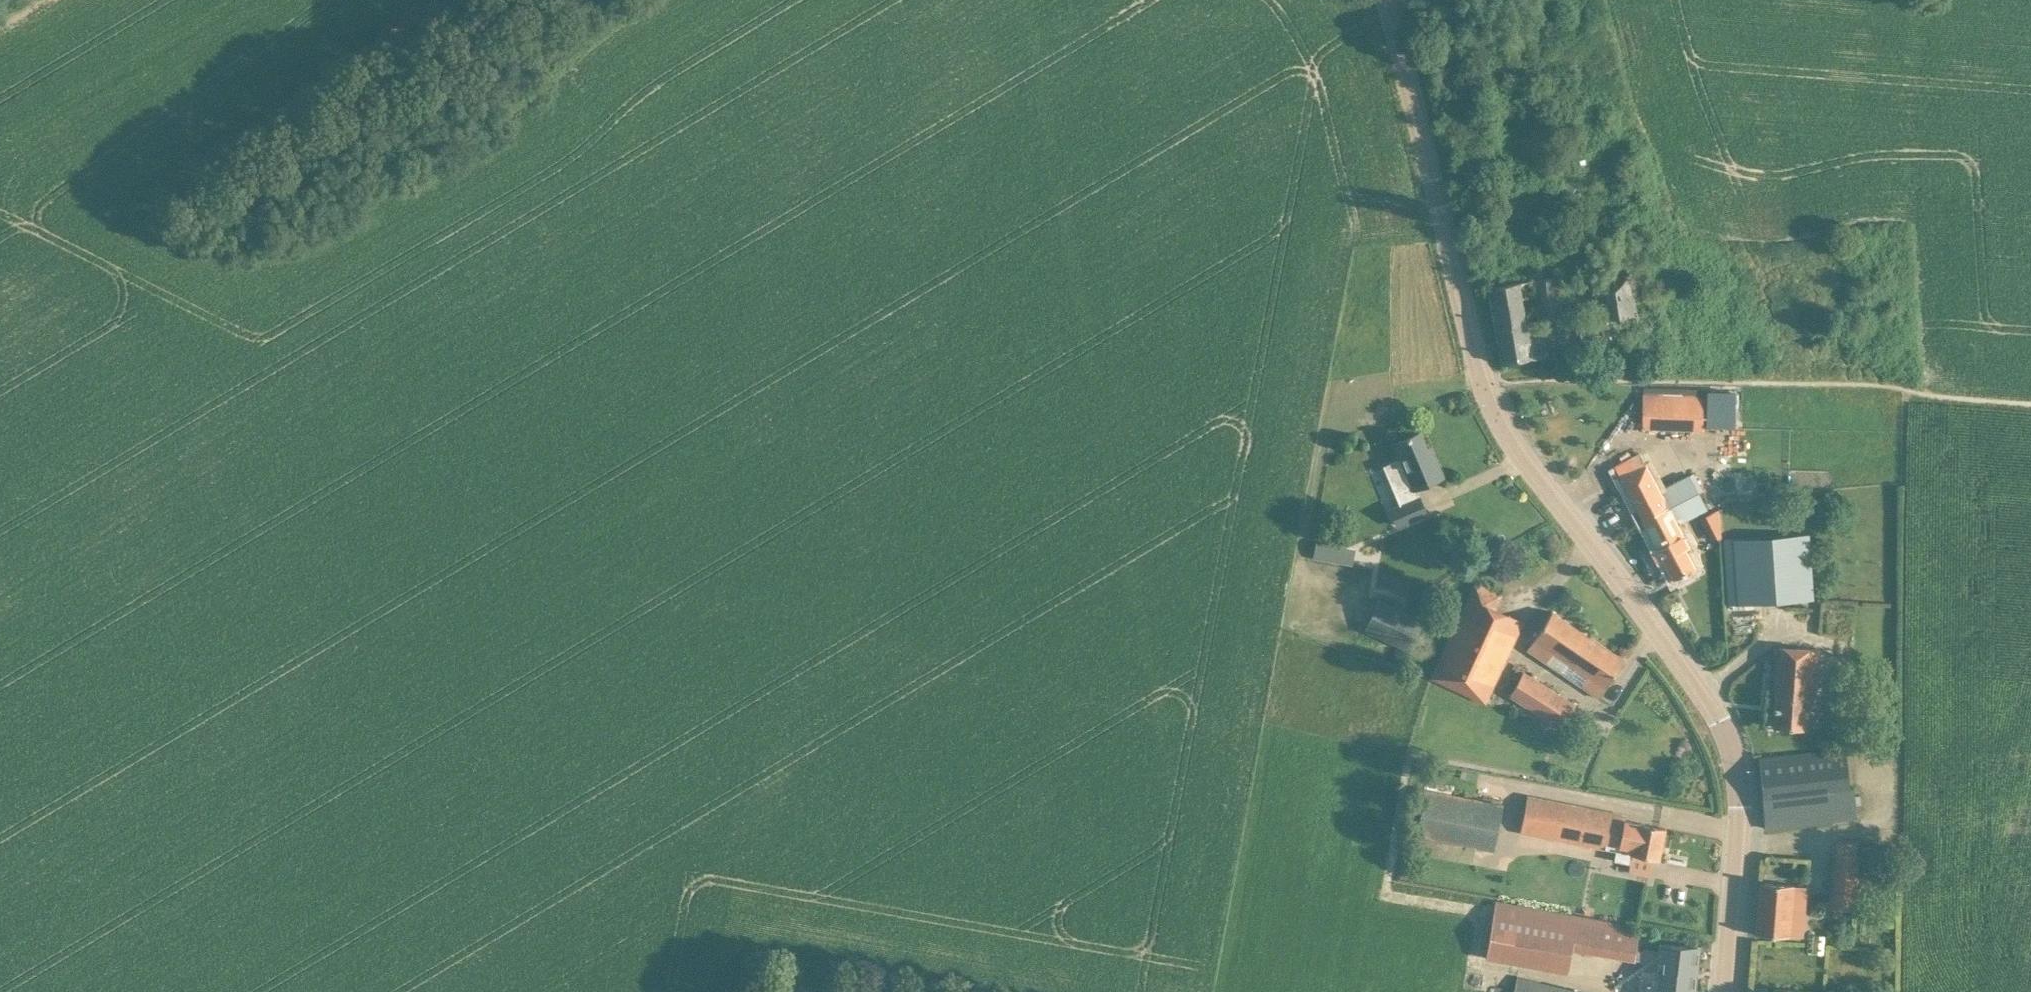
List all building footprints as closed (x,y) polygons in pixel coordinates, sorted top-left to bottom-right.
[(1578,263),(1595,366),(1661,355),(1644,252),(1578,263)] [(1488,286),(1501,363),(1546,355),(1540,321),(1562,317),(1555,275),(1488,286)] [(1643,387),(1643,395),(1642,429),(1702,431),(1703,388),(1643,387)] [(1419,432),(1393,443),(1404,467),(1387,474),(1400,504),(1391,508),(1398,525),(1426,513),(1418,496),(1418,497),(1414,488),(1442,476),(1434,456),(1430,458),(1419,432)] [(1705,509),(1697,493),(1695,489),(1701,485),(1694,472),(1658,490),(1639,453),(1614,466),(1657,546),(1656,547),(1673,578),(1694,567),(1685,549),(1688,547),(1676,524),(1705,509)] [(1705,539),(1722,536),(1716,508),(1700,512),(1705,539)] [(1813,598),(1812,596),(1812,589),(1808,534),(1734,539),(1738,604),(1813,598)] [(1320,542),(1317,558),(1332,561),(1335,545),(1320,542)] [(1474,583),(1466,601),(1431,677),(1485,702),(1522,621),(1494,608),(1500,595),(1474,583)] [(1364,629),(1409,650),(1423,619),(1378,599),(1364,629)] [(1526,649),(1546,662),(1598,697),(1608,682),(1623,659),(1551,611),(1526,649)] [(1772,726),(1806,729),(1808,703),(1814,703),(1818,650),(1778,647),(1772,726)] [(1541,717),(1558,692),(1524,670),(1507,695),(1541,717)] [(1848,727),(1850,687),(1834,686),(1832,726),(1848,727)] [(1764,828),(1784,826),(1858,818),(1855,795),(1863,794),(1862,787),(1850,788),(1846,749),(1779,756),(1759,758),(1764,828)] [(1471,861),(1474,846),(1495,850),(1503,804),(1424,790),(1413,851),(1471,861)] [(1527,796),(1520,831),(1615,850),(1614,860),(1630,863),(1632,853),(1658,859),(1664,827),(1637,822),(1635,829),(1624,826),(1626,816),(1527,796)] [(1855,907),(1855,901),(1863,902),(1865,887),(1862,887),(1864,856),(1858,855),(1834,854),(1830,905),(1855,907)] [(1755,934),(1789,937),(1793,884),(1759,882),(1755,934)] [(1485,956),(1568,972),(1572,949),(1623,958),(1635,960),(1638,936),(1627,935),(1628,925),(1495,901),(1485,956)] [(1699,946),(1659,942),(1658,951),(1645,950),(1640,991),(1636,991),(1694,991),(1699,946)] [(1517,977),(1513,991),(1577,991),(1517,977)]
